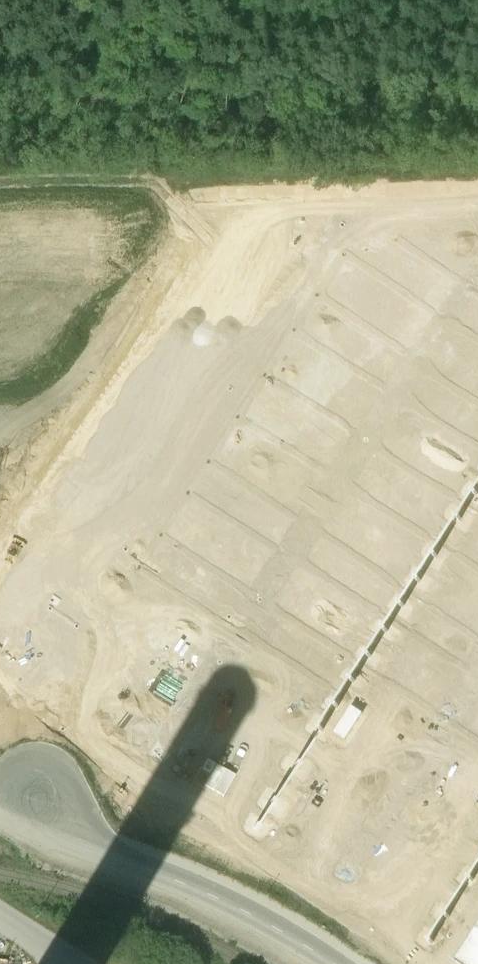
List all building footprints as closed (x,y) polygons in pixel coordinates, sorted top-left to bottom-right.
[(456,962),(458,963),(477,963),(477,929),(456,962)]
